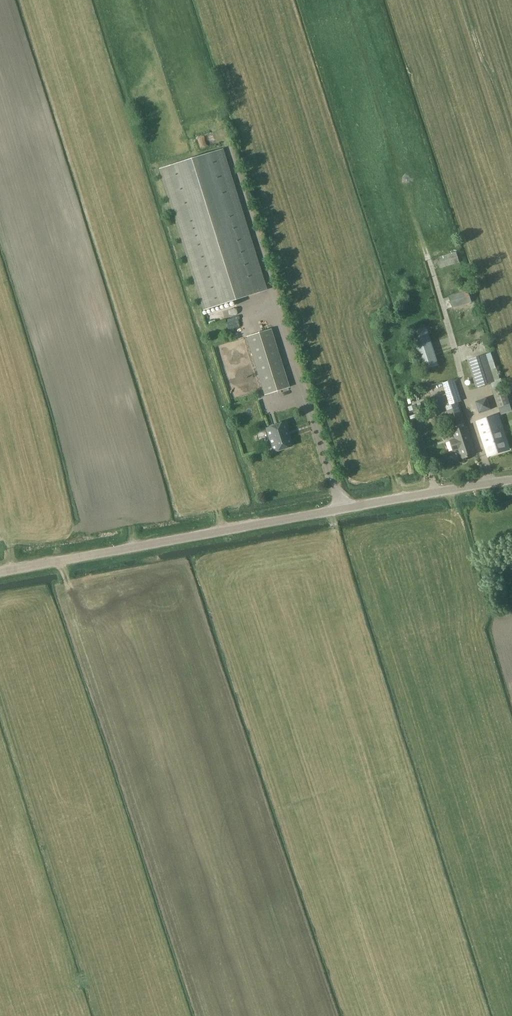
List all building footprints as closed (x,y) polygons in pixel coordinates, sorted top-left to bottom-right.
[(223,150),(160,170),(203,308),(267,289),(223,150)] [(437,257),(440,268),(460,262),(457,251),(437,257)] [(472,302),(469,291),(449,297),(453,307),(472,302)] [(426,326),(410,331),(423,370),(438,365),(426,326)] [(289,387),(271,329),(247,337),(265,395),(289,387)] [(495,381),(494,377),(486,354),(468,360),(477,387),(495,381)] [(453,380),(444,383),(450,404),(460,401),(453,380)] [(504,384),(492,388),(499,408),(511,404),(504,384)] [(488,397),(476,401),(480,413),(492,409),(488,397)] [(459,403),(447,407),(453,426),(466,422),(459,403)] [(498,416),(478,422),(489,456),(509,449),(498,416)] [(288,431),(286,422),(267,428),(268,430),(265,431),(268,439),(270,439),(274,451),(291,446),(287,431),(288,431)] [(463,458),(476,454),(467,427),(454,431),(457,439),(451,440),(455,450),(460,449),(463,458)]
